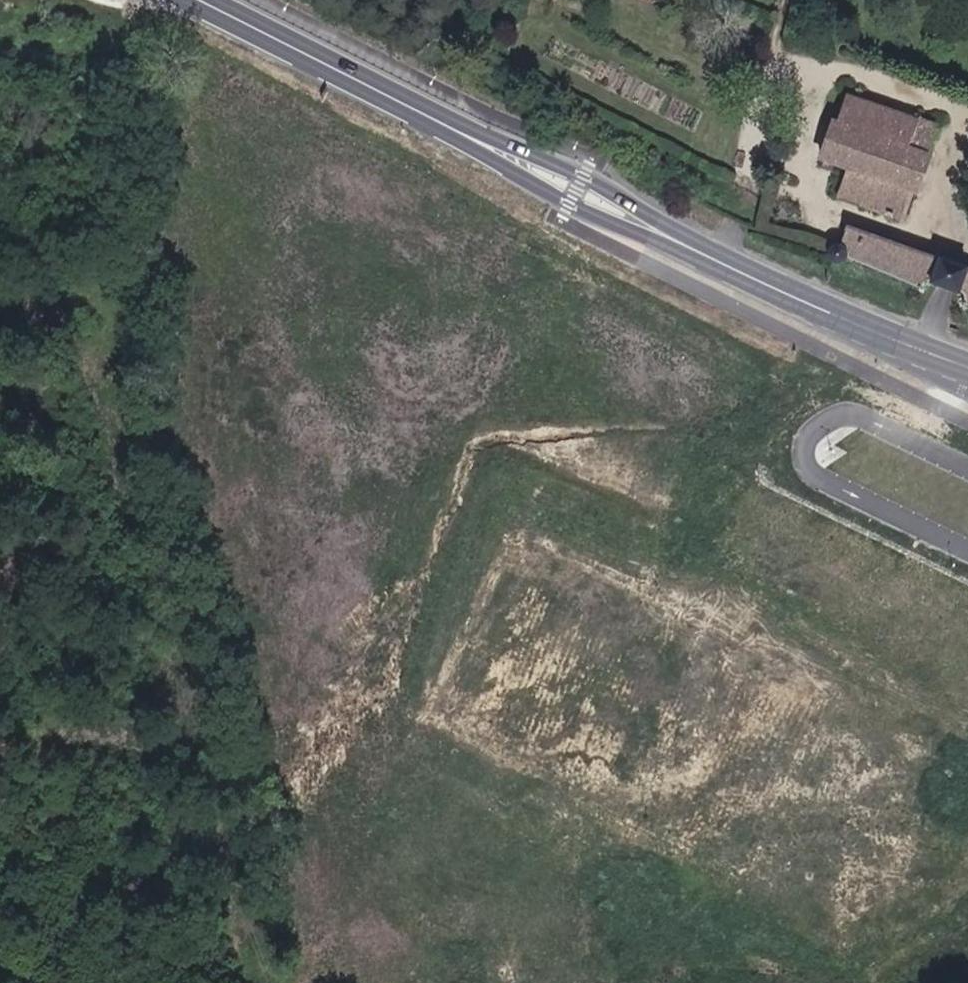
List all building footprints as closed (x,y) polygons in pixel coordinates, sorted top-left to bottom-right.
[(923,153),(934,124),(849,91),(837,118),(833,118),(817,159),(821,159),(810,187),(899,219),(910,192),(914,192),(928,155),(923,153)] [(839,261),(841,258),(927,289),(938,257),(845,225),(838,246),(834,245),(828,249),(826,253),(826,256),(828,259),(831,262),(835,262),(839,261)] [(938,257),(927,289),(956,299),(965,267),(938,257)] [(965,267),(956,299),(967,304),(967,268),(965,267)]
